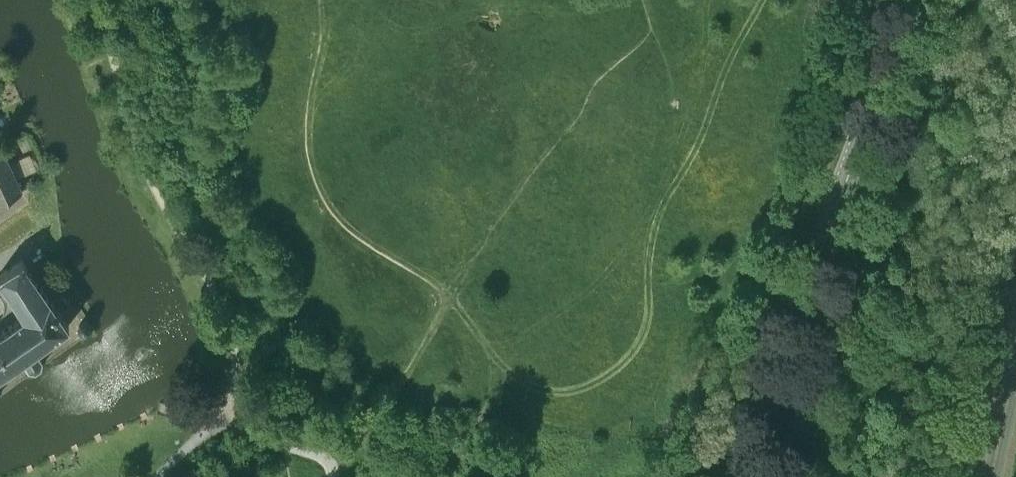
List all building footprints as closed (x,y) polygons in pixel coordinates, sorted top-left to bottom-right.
[(22,191),(0,145),(0,203),(22,191)] [(69,325),(25,258),(0,273),(0,280),(23,315),(0,331),(0,372),(21,358),(28,369),(35,371),(41,367),(42,360),(34,349),(69,325)] [(78,327),(79,331),(83,334),(89,333),(92,329),(92,325),(90,321),(86,320),(81,320),(79,323),(78,327)]
